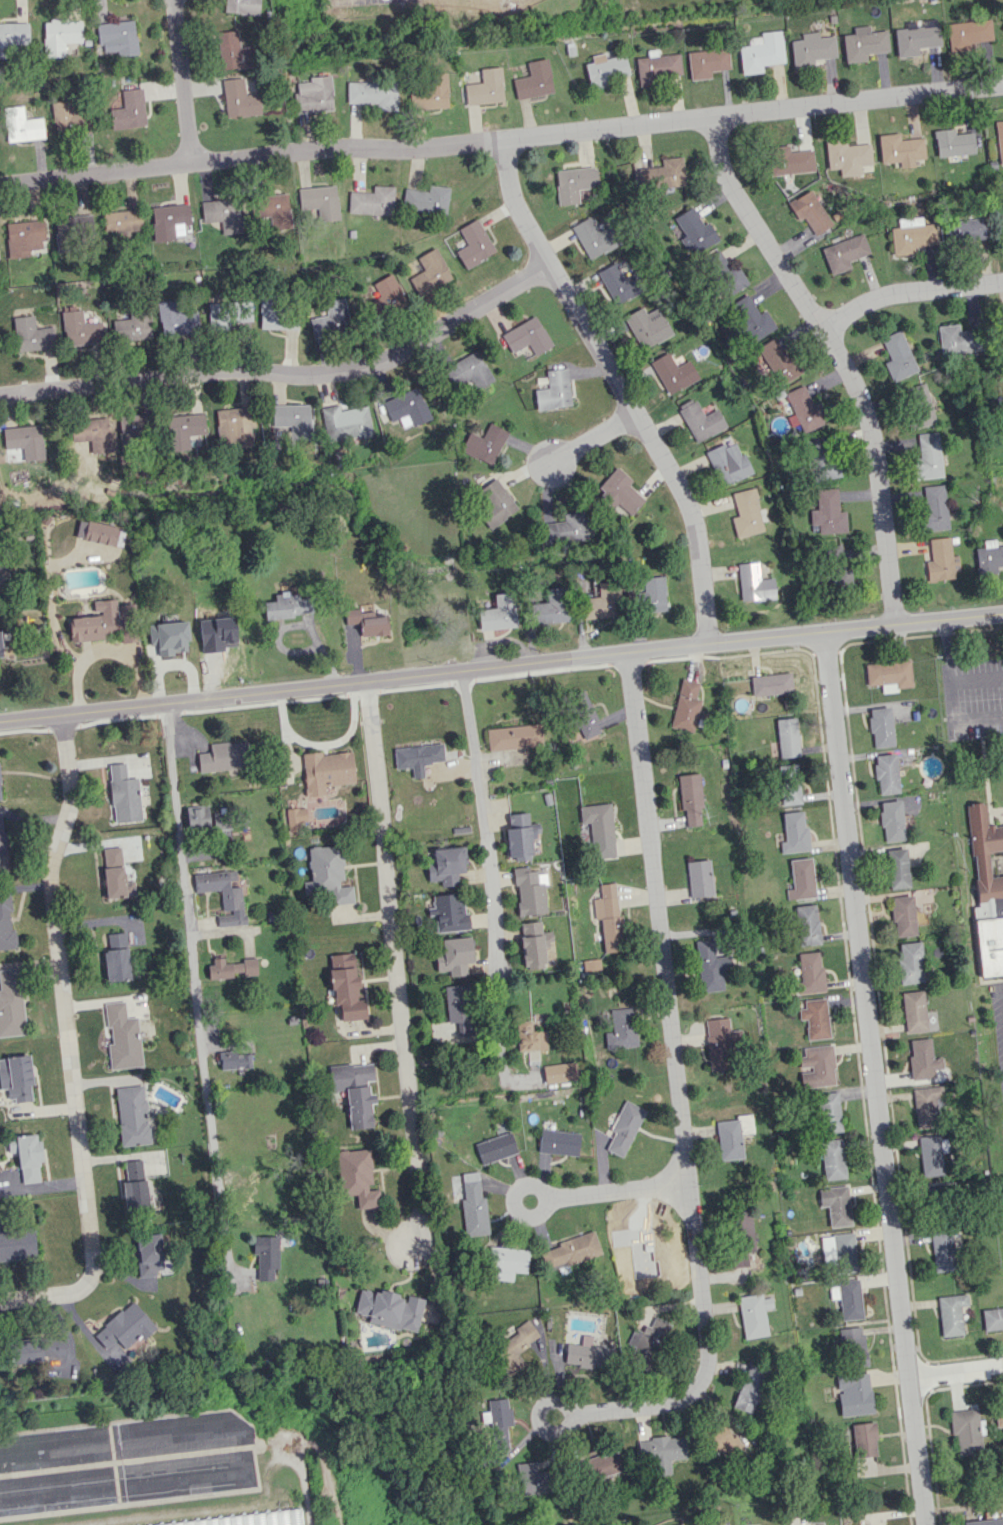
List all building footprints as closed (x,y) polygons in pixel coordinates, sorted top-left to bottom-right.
[(224,13),(258,14),(259,0),(225,0),(224,13)] [(949,52),(973,49),(973,42),(993,40),(990,19),(946,24),(949,52)] [(97,24),(100,53),(116,51),(117,57),(137,54),(134,20),(97,24)] [(43,57),(65,57),(64,43),(81,42),(81,21),(43,22),(43,57)] [(12,58),(12,45),(28,44),(28,23),(0,23),(0,58),(12,58)] [(889,51),(887,30),(870,32),(869,25),(853,27),(854,34),(842,35),(846,63),(867,61),(866,54),(889,51)] [(894,29),(897,57),(918,55),(918,48),(941,46),(939,25),(894,29)] [(221,70),(255,66),(252,46),(239,48),(237,30),(216,32),(221,70)] [(785,63),(781,31),(760,33),(760,36),(750,37),(750,45),(739,47),(742,74),(763,72),(762,65),(785,63)] [(837,57),(835,36),(819,37),(818,32),(801,33),(802,40),(791,41),(793,69),(815,67),(814,59),(837,57)] [(729,70),(728,49),(688,51),(689,80),(711,79),(710,71),(729,70)] [(605,59),(603,53),(590,56),(592,62),(584,64),(590,90),(606,86),(605,80),(629,74),(624,54),(605,59)] [(635,58),(637,82),(682,78),(679,54),(635,58)] [(515,99),(553,93),(546,58),(526,62),(528,76),(512,79),(515,99)] [(466,105),(503,101),(500,67),(479,69),(481,83),(463,84),(466,105)] [(447,108),(446,73),(426,74),(426,84),(409,84),(410,109),(447,108)] [(296,113),(332,111),(331,76),(309,77),(309,82),(295,83),(296,113)] [(223,78),(224,116),(260,115),(259,93),(244,94),(243,78),(223,78)] [(376,104),(376,110),(397,111),(397,82),(347,81),(347,103),(376,104)] [(111,129),(145,127),(142,88),(121,89),(122,108),(109,108),(111,129)] [(52,102),(54,131),(80,130),(79,100),(52,102)] [(43,118),(24,119),(23,106),(4,107),(6,141),(44,139),(43,118)] [(998,165),(1002,165),(1002,120),(994,121),(998,165)] [(973,133),(954,133),(954,129),(935,130),(936,156),(974,155),(973,133)] [(900,140),(899,133),(878,135),(880,163),(899,161),(899,168),(914,167),(913,160),(925,159),(923,137),(900,140)] [(827,169),(839,168),(839,176),(861,175),(860,166),(872,165),(870,144),(846,145),(846,139),(825,140),(827,169)] [(813,150),(789,152),(789,146),(769,147),(771,174),(814,172),(813,150)] [(683,157),(660,158),(660,167),(634,168),(635,188),(684,186),(683,157)] [(599,188),(598,167),(555,170),(557,205),(578,204),(578,189),(599,188)] [(446,215),(449,187),(428,184),(427,191),(404,188),(401,209),(446,215)] [(298,188),(299,210),(317,208),(318,221),(338,220),(336,186),(298,188)] [(394,186),(373,186),(372,192),(349,191),(348,213),(393,215),(394,186)] [(798,220),(803,217),(814,236),(832,224),(810,189),(787,203),(798,220)] [(289,228),(288,194),(256,195),(257,217),(270,217),(270,228),(289,228)] [(221,234),(241,233),(239,199),(201,201),(202,223),(221,222),(221,234)] [(173,226),(191,224),(188,203),(150,208),(154,242),(175,239),(173,226)] [(717,238),(707,222),(702,225),(691,207),(672,218),(683,235),(678,239),(689,256),(717,238)] [(141,232),(141,210),(103,211),(104,233),(141,232)] [(58,253),(71,251),(70,238),(94,235),(91,214),(53,219),(58,253)] [(619,246),(611,226),(596,232),(591,217),(572,224),(585,259),(619,246)] [(890,228),(893,256),(913,254),(913,247),(941,244),(939,223),(923,224),(922,217),(898,219),(899,227),(890,228)] [(495,252),(476,218),(457,229),(466,245),(455,251),(465,269),(495,252)] [(985,241),(986,220),(946,218),(945,239),(985,241)] [(29,256),(28,250),(45,248),(42,220),(5,223),(8,258),(29,256)] [(821,247),(830,275),(850,268),(848,260),(869,254),(863,234),(821,247)] [(452,278),(436,248),(417,258),(424,270),(409,278),(419,297),(452,278)] [(746,285),(722,248),(702,260),(726,297),(746,285)] [(596,272),(615,306),(641,291),(628,269),(620,273),(614,262),(596,272)] [(372,283),(378,297),(368,302),(374,316),(405,302),(392,274),(372,283)] [(750,343),(776,328),(765,310),(758,314),(746,294),(728,305),(750,343)] [(258,296),(257,329),(296,330),(297,310),(276,309),(277,297),(258,296)] [(327,315),(309,318),(313,338),(351,330),(344,297),(324,301),(327,315)] [(162,337),(199,332),(196,304),(180,306),(179,299),(157,302),(162,337)] [(209,332),(229,331),(229,322),(244,322),(243,304),(208,304),(209,332)] [(623,317),(641,350),(672,334),(657,307),(645,314),(641,307),(623,317)] [(83,323),(82,309),(61,312),(65,346),(103,342),(101,321),(83,323)] [(113,319),(113,340),(151,339),(150,312),(129,312),(130,319),(113,319)] [(54,349),(53,327),(34,328),(33,315),(13,317),(16,351),(54,349)] [(511,354),(528,344),(534,356),(552,346),(535,315),(500,335),(511,354)] [(982,350),(979,329),(959,331),(958,324),(938,326),(941,354),(982,350)] [(883,363),(892,382),(918,371),(900,330),(880,338),(890,360),(883,363)] [(798,375),(778,336),(757,347),(778,386),(798,375)] [(469,379),(475,391),(493,381),(476,350),(443,369),(453,387),(469,379)] [(649,362),(667,395),(698,378),(688,360),(676,367),(667,352),(649,362)] [(545,370),(547,388),(534,389),(536,409),(570,406),(567,368),(545,370)] [(915,428),(935,423),(924,383),(904,388),(915,428)] [(806,384),(784,393),(801,433),(823,424),(806,384)] [(391,422),(398,419),(403,430),(431,417),(416,387),(381,403),(391,422)] [(676,408),(696,443),(726,426),(716,409),(703,416),(693,398),(676,408)] [(271,427),(289,426),(290,439),(310,439),(309,404),(271,405),(271,427)] [(319,408),(327,443),(372,433),(366,405),(339,411),(338,404),(319,408)] [(253,427),(252,407),(216,409),(218,448),(251,446),(250,427),(253,427)] [(189,450),(188,436),(205,434),(204,413),(165,416),(168,451),(189,450)] [(126,438),(150,437),(150,414),(125,415),(126,438)] [(107,419),(71,420),(71,441),(91,440),(91,453),(108,453),(107,419)] [(469,432),(460,451),(491,466),(507,432),(489,423),(482,438),(469,432)] [(2,427),(4,449),(22,448),(23,461),(43,459),(40,425),(2,427)] [(943,476),(938,432),(917,434),(920,458),(914,459),(916,479),(943,476)] [(837,477),(830,434),(804,439),(812,481),(837,477)] [(737,440),(706,451),(719,486),(750,475),(737,440)] [(73,454),(90,453),(90,441),(73,442),(73,454)] [(630,516),(646,498),(615,468),(595,490),(613,508),(617,504),(630,516)] [(488,506),(479,513),(490,529),(518,509),(495,478),(477,490),(488,506)] [(923,486),(924,510),(920,510),(921,531),(947,529),(945,485),(923,486)] [(735,538),(763,531),(761,523),(767,521),(763,505),(758,507),(754,488),(731,493),(736,516),(730,517),(735,538)] [(818,534),(846,533),(845,511),(837,511),(837,488),(815,489),(816,509),(809,510),(809,525),(817,524),(818,534)] [(563,521),(540,524),(544,547),(576,542),(576,540),(587,539),(583,511),(562,514),(563,521)] [(74,538),(121,547),(125,528),(78,519),(74,538)] [(951,555),(950,537),(929,539),(930,560),(926,560),(927,581),(958,579),(957,555),(951,555)] [(995,545),(995,540),(983,540),(984,548),(976,548),(976,575),(996,574),(996,566),(1002,566),(1002,545),(995,545)] [(851,569),(842,570),(841,546),(825,547),(826,589),(852,588),(851,569)] [(739,601),(774,599),(773,579),(758,579),(757,562),(737,563),(739,601)] [(663,576),(642,577),(643,591),(629,592),(630,612),(665,611),(663,576)] [(598,596),(583,597),(584,618),(619,617),(618,582),(597,583),(598,596)] [(531,603),(532,623),(567,623),(567,587),(546,587),(546,603),(531,603)] [(265,619),(311,616),(309,597),(297,598),(297,592),(274,594),(274,601),(264,602),(265,619)] [(517,627),(515,592),(493,593),(494,608),(478,609),(479,630),(517,627)] [(360,637),(388,634),(386,616),(373,617),(372,608),(344,611),(345,625),(359,623),(360,637)] [(69,617),(70,641),(103,640),(102,633),(121,632),(120,617),(101,618),(101,616),(69,617)] [(149,644),(157,644),(158,656),(173,656),(173,652),(187,651),(186,622),(148,624),(149,644)] [(864,663),(866,686),(880,685),(881,691),(912,688),(909,660),(864,663)] [(750,676),(752,696),(792,692),(790,672),(750,676)] [(693,732),(700,700),(695,699),(698,683),(680,679),(670,728),(693,732)] [(599,733),(594,719),(595,719),(584,691),(566,698),(583,740),(599,733)] [(893,746),(889,707),(868,709),(872,748),(893,746)] [(776,719),(778,757),(798,756),(796,718),(776,719)] [(485,729),(488,751),(547,745),(545,723),(485,729)] [(209,744),(210,752),(197,753),(198,771),(249,768),(247,741),(209,744)] [(411,767),(412,779),(424,778),(423,764),(444,761),(442,744),(393,749),(395,769),(411,767)] [(354,783),(351,752),(320,755),(320,752),(302,753),(306,797),(325,795),(324,785),(354,783)] [(877,795),(899,793),(895,754),(873,756),(877,795)] [(141,820),(137,777),(126,778),(125,762),(108,764),(113,823),(141,820)] [(779,765),(780,805),(800,804),(798,765),(779,765)] [(685,826),(702,825),(699,773),(677,775),(679,811),(684,811),(685,826)] [(900,800),(878,803),(883,842),(905,840),(900,800)] [(972,855),(974,855),(978,879),(976,879),(979,906),(973,907),(981,978),(1002,975),(1002,875),(991,877),(988,852),(1002,850),(1002,826),(994,827),(993,824),(987,825),(985,803),(981,804),(981,802),(971,803),(971,805),(966,805),(972,855)] [(589,823),(591,859),(614,858),(610,803),(578,806),(579,824),(589,823)] [(781,813),(785,841),(779,842),(781,853),(808,850),(803,811),(781,813)] [(507,814),(508,828),(504,828),(507,860),(532,858),(530,837),(539,836),(537,823),(529,823),(527,812),(507,814)] [(228,829),(227,813),(213,813),(214,830),(228,829)] [(353,903),(352,883),(344,884),(341,845),(308,847),(310,881),(303,882),(304,896),(326,895),(327,905),(353,903)] [(101,849),(106,898),(126,897),(121,847),(101,849)] [(432,848),(433,862),(426,863),(428,882),(440,881),(440,886),(458,885),(457,872),(463,872),(461,847),(432,848)] [(888,889),(908,888),(906,848),(886,849),(888,889)] [(814,898),(812,858),(790,859),(791,889),(786,889),(787,899),(814,898)] [(685,862),(688,898),(712,897),(709,860),(685,862)] [(546,914),(544,872),(529,873),(529,866),(511,867),(512,885),(516,884),(518,915),(546,914)] [(220,890),(221,911),(231,910),(231,914),(217,915),(218,927),(244,925),(241,886),(230,887),(229,881),(236,880),(235,871),(194,874),(195,892),(220,890)] [(602,953),(624,951),(621,916),(617,917),(614,883),(598,884),(600,898),(592,899),(593,919),(599,919),(602,953)] [(14,949),(10,893),(0,894),(0,950),(14,949)] [(469,930),(468,912),(462,912),(460,893),(432,895),(433,908),(427,908),(428,916),(435,915),(436,932),(469,930)] [(893,937),(915,936),(913,896),(891,897),(893,937)] [(798,945),(819,944),(817,905),(796,906),(798,945)] [(519,923),(523,969),(545,967),(543,947),(551,946),(549,931),(541,932),(540,921),(519,923)] [(130,979),(125,932),(107,934),(109,950),(103,951),(106,982),(130,979)] [(463,976),(462,963),(471,963),(471,937),(437,939),(438,972),(448,971),(449,976),(463,976)] [(694,941),(700,993),(723,990),(721,968),(730,967),(729,956),(715,957),(713,939),(694,941)] [(899,944),(901,960),(897,960),(900,985),(925,981),(919,941),(899,944)] [(825,992),(823,966),(819,966),(818,952),(798,953),(800,982),(796,982),(797,993),(825,992)] [(366,1019),(364,999),(359,1000),(353,953),(328,955),(334,1006),(339,1005),(341,1021),(366,1019)] [(210,979),(233,978),(233,972),(242,972),(242,976),(257,975),(256,958),(241,959),(241,963),(223,964),(223,958),(209,958),(210,979)] [(24,1035),(20,968),(0,970),(0,1037),(24,1035)] [(445,986),(447,1023),(457,1022),(458,1036),(472,1035),(469,985),(445,986)] [(926,1031),(924,991),(903,992),(904,1032),(926,1031)] [(806,1019),(806,1039),(828,1038),(827,999),(804,999),(804,1008),(798,1009),(799,1020),(806,1019)] [(105,1003),(125,1001),(127,1017),(138,1017),(144,1067),(110,1070),(102,1002),(105,1003)] [(636,1047),(634,1008),(610,1009),(611,1032),(604,1032),(605,1048),(636,1047)] [(707,1072),(729,1072),(728,1049),(740,1048),(739,1030),(729,1030),(728,1018),(705,1019),(707,1072)] [(517,1051),(547,1050),(546,1030),(531,1031),(531,1021),(516,1021),(517,1051)] [(909,1040),(911,1079),(935,1078),(934,1069),(943,1069),(942,1057),(932,1058),(931,1039),(909,1040)] [(803,1048),(803,1056),(798,1056),(800,1070),(799,1070),(801,1088),(835,1085),(831,1045),(803,1048)] [(219,1053),(220,1069),(251,1068),(250,1051),(219,1053)] [(329,1067),(332,1089),(374,1084),(372,1062),(329,1067)] [(576,1080),(575,1062),(542,1065),(544,1083),(576,1080)] [(115,1087),(144,1084),(150,1144),(122,1147),(115,1087)] [(912,1088),(916,1128),(943,1125),(939,1086),(912,1088)] [(347,1088),(348,1129),(372,1128),(371,1103),(375,1103),(374,1094),(368,1094),(368,1087),(347,1088)] [(822,1134),(842,1131),(837,1092),(817,1094),(822,1134)] [(614,1132),(605,1150),(623,1158),(645,1109),(624,1100),(610,1130),(614,1132)] [(718,1160),(742,1159),(740,1134),(753,1133),(751,1114),(736,1115),(736,1120),(716,1121),(718,1160)] [(537,1152),(577,1157),(580,1134),(541,1129),(537,1152)] [(517,1153),(510,1131),(474,1144),(481,1165),(517,1153)] [(37,1134),(16,1136),(20,1183),(42,1181),(37,1134)] [(943,1175),(940,1135),(919,1136),(921,1177),(943,1175)] [(844,1179),(843,1139),(821,1140),(823,1180),(844,1179)] [(337,1150),(340,1195),(356,1194),(357,1209),(380,1207),(378,1187),(372,1188),(370,1148),(337,1150)] [(125,1161),(142,1159),(144,1178),(147,1181),(149,1209),(125,1212),(122,1182),(127,1181),(125,1161)] [(489,1234),(485,1197),(481,1197),(478,1171),(459,1174),(466,1237),(489,1234)] [(829,1227),(850,1226),(847,1185),(818,1187),(819,1207),(828,1206),(829,1227)] [(933,1185),(926,1186),(926,1194),(946,1193),(946,1185),(933,1186),(933,1185)] [(733,1212),(734,1249),(752,1249),(751,1211),(733,1212)] [(33,1227),(7,1229),(6,1220),(0,1221),(0,1260),(36,1257),(33,1227)] [(633,1254),(626,1259),(638,1272),(662,1252),(636,1222),(618,1237),(633,1254)] [(540,1250),(547,1272),(601,1253),(593,1231),(540,1250)] [(932,1272),(953,1271),(952,1232),(931,1232),(932,1272)] [(823,1263),(837,1262),(838,1273),(856,1272),(854,1233),(821,1235),(823,1263)] [(137,1277),(155,1276),(155,1272),(170,1272),(169,1257),(161,1258),(160,1234),(135,1235),(137,1277)] [(278,1269),(279,1236),(252,1236),(252,1254),(257,1254),(257,1280),(273,1280),(273,1269),(278,1269)] [(526,1273),(527,1248),(490,1247),(488,1280),(512,1280),(512,1272),(526,1273)] [(858,1279),(837,1281),(837,1286),(829,1287),(830,1300),(839,1299),(841,1321),(863,1318),(858,1279)] [(416,1333),(424,1299),(407,1295),(406,1297),(360,1287),(354,1313),(368,1316),(367,1322),(416,1333)] [(737,1297),(743,1339),(767,1335),(763,1309),(772,1308),(770,1298),(762,1299),(761,1293),(737,1297)] [(961,1306),(967,1306),(967,1295),(938,1296),(940,1336),(962,1335),(961,1306)] [(140,1335),(143,1339),(155,1328),(132,1301),(93,1334),(105,1349),(116,1339),(124,1348),(140,1335)] [(982,1310),(984,1331),(1002,1329),(1002,1307),(982,1310)] [(626,1344),(633,1347),(630,1355),(635,1357),(632,1365),(650,1372),(668,1323),(651,1316),(645,1333),(632,1328),(626,1344)] [(540,1337),(529,1321),(490,1346),(509,1375),(525,1364),(517,1352),(540,1337)] [(839,1329),(844,1368),(867,1365),(862,1326),(839,1329)] [(146,1344),(140,1337),(124,1351),(129,1358),(146,1344)] [(565,1364),(579,1363),(579,1369),(612,1368),(611,1347),(589,1347),(589,1337),(581,1337),(581,1344),(565,1344),(565,1364)] [(13,1364),(43,1361),(42,1358),(65,1356),(63,1339),(11,1344),(13,1364)] [(733,1407),(752,1414),(768,1369),(748,1363),(733,1407)] [(840,1416),(872,1413),(869,1373),(836,1376),(840,1416)] [(487,1400),(488,1411),(480,1412),(481,1423),(490,1422),(493,1449),(508,1448),(506,1426),(511,1426),(508,1398),(487,1400)] [(994,1404),(995,1428),(1002,1427),(1002,1443),(1002,1404),(994,1404)] [(951,1436),(956,1436),(957,1455),(981,1454),(978,1409),(949,1411),(951,1436)] [(737,1448),(724,1422),(704,1431),(717,1458),(737,1448)] [(852,1424),(854,1457),(876,1456),(874,1422),(852,1424)] [(670,1474),(669,1460),(685,1459),(684,1436),(637,1439),(638,1463),(652,1462),(653,1475),(670,1474)] [(587,1458),(591,1478),(623,1472),(619,1451),(587,1458)] [(553,1492),(551,1471),(536,1472),(536,1462),(517,1463),(519,1493),(553,1492)] [(297,1512),(182,1524),(298,1524),(297,1512)]
